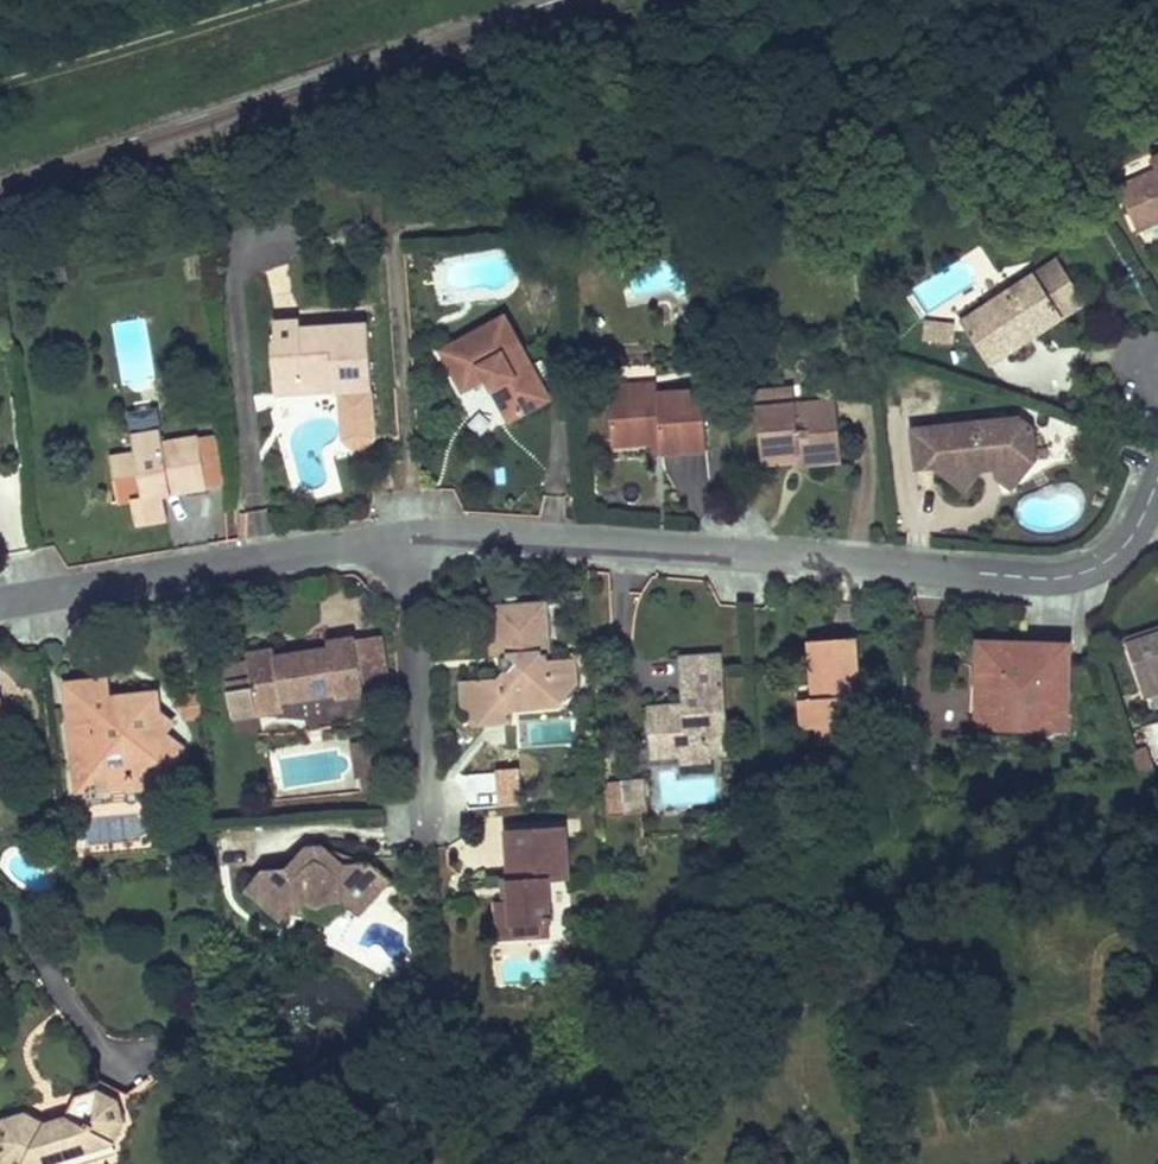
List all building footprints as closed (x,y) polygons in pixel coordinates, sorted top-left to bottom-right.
[(1149,158),(1153,169),(1119,183),(1137,230),(1157,222),(1157,154),(1149,158)] [(1058,259),(1035,274),(1043,286),(1066,271),(1058,259)] [(960,324),(988,367),(1051,327),(1087,304),(1066,271),(1043,286),(1035,274),(960,324)] [(336,391),(340,390),(371,388),(375,387),(371,322),(304,327),(304,317),(277,319),(278,338),(272,345),(274,382),(302,379),(308,383),(336,381),(336,391)] [(554,400),(506,317),(445,352),(468,391),(487,380),(495,375),(501,386),(494,390),(513,423),(554,400)] [(956,324),(925,320),(922,341),(954,344),(956,324)] [(501,386),(495,375),(487,380),(494,390),(501,386)] [(336,391),(336,381),(308,383),(302,379),(274,382),(275,396),(309,393),(336,391)] [(656,394),(655,381),(606,385),(607,397),(656,394)] [(799,404),(798,386),(758,388),(759,407),(799,404)] [(374,435),(371,388),(340,390),(344,438),(353,446),(366,444),(374,435)] [(704,390),(658,393),(662,441),(663,454),(687,452),(708,450),(704,390)] [(650,442),(662,441),(658,393),(656,394),(607,397),(611,445),(650,442)] [(799,404),(759,407),(763,455),(801,452),(801,459),(801,462),(824,461),(842,460),(837,401),(799,404)] [(130,434),(161,429),(158,411),(127,416),(130,434)] [(1020,415),(929,426),(934,463),(943,472),(978,467),(977,460),(993,460),(993,463),(1030,458),(1036,454),(1032,424),(1020,415)] [(934,463),(929,426),(912,427),(917,465),(934,463)] [(164,445),(161,429),(130,434),(134,454),(142,499),(131,501),(136,525),(169,519),(164,495),(163,489),(176,486),(179,492),(207,487),(198,439),(164,445)] [(224,484),(216,436),(198,439),(207,487),(224,484)] [(663,454),(662,441),(650,442),(651,455),(663,454)] [(801,452),(763,455),(764,462),(801,459),(801,452)] [(124,502),(131,501),(142,499),(134,454),(116,458),(124,502)] [(124,502),(116,458),(108,459),(115,503),(124,502)] [(1011,482),(1020,470),(1030,458),(993,463),(993,466),(1011,482)] [(978,467),(943,472),(954,481),(962,487),(969,478),(978,467)] [(393,486),(391,468),(378,469),(380,488),(393,486)] [(176,486),(163,489),(164,495),(179,492),(176,486)] [(544,655),(552,655),(547,598),(524,600),(495,602),(497,628),(499,653),(503,653),(512,652),(544,649),(544,655)] [(1129,635),(1131,641),(1157,633),(1157,625),(1129,635)] [(499,653),(497,628),(490,634),(492,654),(499,653)] [(1131,641),(1138,664),(1149,660),(1156,683),(1157,683),(1157,633),(1131,641)] [(377,634),(353,637),(362,693),(363,702),(387,698),(377,634)] [(861,695),(858,636),(835,637),(811,639),(815,698),(803,698),(804,727),(817,726),(852,724),(850,696),(861,695)] [(362,693),(353,637),(326,642),(327,648),(303,652),(275,656),(281,701),(334,693),(335,697),(362,693)] [(1067,728),(1070,640),(1013,638),(980,637),(978,725),(1067,728)] [(246,662),(249,681),(254,714),(283,710),(281,701),(275,656),(273,649),(244,654),(246,662)] [(544,649),(512,652),(513,668),(505,668),(506,676),(464,679),(466,707),(483,722),(510,719),(509,704),(509,694),(529,692),(541,702),(563,701),(579,681),(576,653),(552,655),(544,655),(544,649)] [(513,668),(512,652),(503,653),(505,668),(513,668)] [(731,746),(723,653),(702,654),(684,655),(688,700),(689,709),(665,711),(667,732),(668,747),(685,745),(686,752),(686,761),(714,759),(714,748),(731,746)] [(1156,683),(1149,660),(1138,664),(1148,697),(1157,694),(1157,683),(1156,683)] [(246,662),(223,666),(226,684),(249,681),(246,662)] [(231,718),(254,714),(249,681),(226,684),(231,718)] [(93,684),(67,686),(74,764),(95,761),(108,772),(128,769),(128,778),(153,776),(178,747),(160,731),(167,722),(154,713),(153,695),(125,698),(125,706),(118,708),(120,723),(106,725),(104,699),(102,683),(93,684)] [(509,704),(541,702),(529,692),(509,694),(509,704)] [(864,739),(861,695),(850,696),(852,724),(817,726),(818,743),(864,739)] [(118,708),(117,699),(104,699),(106,725),(120,723),(118,708)] [(689,709),(688,700),(664,702),(665,711),(689,709)] [(668,747),(667,732),(654,733),(655,754),(686,752),(685,745),(668,747)] [(385,756),(383,738),(371,740),(373,757),(385,756)] [(373,757),(371,740),(353,742),(358,777),(376,775),(373,757)] [(1152,766),(1144,743),(1130,748),(1136,766),(1152,766)] [(95,761),(74,764),(77,783),(108,780),(108,772),(95,761)] [(128,778),(128,769),(108,772),(108,780),(128,778)] [(640,798),(639,778),(624,779),(625,799),(640,798)] [(641,811),(640,798),(625,799),(626,812),(641,811)] [(510,848),(512,878),(552,875),(573,873),(569,824),(508,828),(510,848)] [(339,866),(322,847),(297,851),(282,872),(255,873),(247,883),(255,891),(257,905),(274,921),(282,913),(290,904),(301,903),(312,896),(320,901),(334,900),(341,907),(348,914),(363,899),(362,883),(373,873),(362,862),(349,864),(339,866)] [(282,870),(297,851),(278,861),(255,873),(282,870)] [(381,881),(373,873),(362,883),(363,899),(381,881)] [(552,875),(512,878),(515,922),(555,919),(552,875)] [(515,922),(512,878),(503,878),(506,923),(515,922)] [(255,891),(247,883),(241,890),(257,905),(255,891)] [(341,907),(334,900),(320,901),(312,896),(301,903),(290,904),(282,913),(312,920),(341,907)] [(58,912),(53,898),(39,903),(44,916),(58,912)] [(118,1145),(130,1123),(124,1100),(100,1088),(90,1091),(79,1095),(70,1116),(52,1121),(28,1108),(8,1115),(0,1129),(0,1151),(3,1161),(8,1163),(52,1163),(118,1145)]
